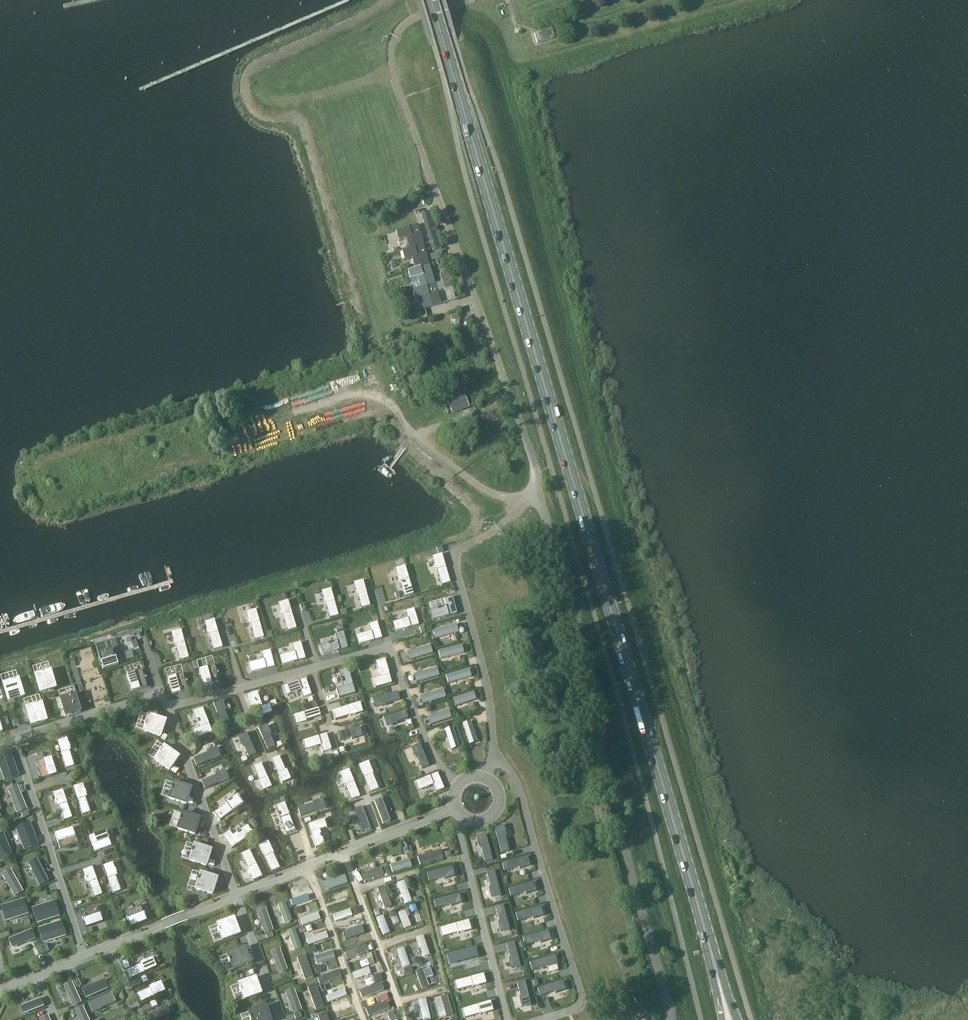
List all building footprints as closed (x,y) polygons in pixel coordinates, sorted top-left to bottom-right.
[(537,44),(555,39),(552,28),(534,33),(537,44)] [(430,212),(421,214),(423,220),(424,223),(424,225),(430,243),(438,240),(439,240),(437,234),(436,232),(439,231),(437,226),(435,227),(434,226),(434,224),(433,222),(430,212)] [(409,249),(424,244),(418,225),(396,231),(399,240),(406,238),(409,249)] [(438,240),(430,243),(433,253),(430,254),(432,260),(443,257),(441,251),(438,240)] [(415,269),(430,264),(424,244),(409,249),(402,251),(405,260),(412,258),(415,268),(415,269)] [(421,288),(435,284),(430,264),(415,269),(415,268),(408,270),(410,279),(418,277),(421,288)] [(442,282),(449,280),(447,272),(440,274),(442,282)] [(449,280),(442,282),(436,284),(438,291),(452,287),(449,280)] [(421,288),(414,290),(416,299),(423,297),(427,308),(441,304),(435,284),(421,288)] [(464,395),(447,402),(452,414),(469,407),(472,405),(468,395),(465,396),(464,395)] [(236,431),(224,435),(226,442),(238,438),(236,431)] [(443,555),(433,558),(433,559),(437,570),(438,570),(442,585),(451,582),(443,556),(443,555)] [(406,566),(396,569),(396,570),(400,581),(401,581),(405,596),(414,593),(406,567),(406,566)] [(363,581),(354,583),(357,595),(358,595),(362,608),(370,606),(363,581)] [(331,590),(322,592),(325,604),(326,604),(330,618),(339,615),(331,590)] [(446,607),(431,612),(433,620),(457,614),(452,597),(444,599),(446,607)] [(288,602),(279,604),(279,605),(282,616),(283,616),(288,631),(296,628),(288,602)] [(409,619),(393,623),(396,632),(419,625),(414,609),(406,611),(409,619)] [(256,610),(247,613),(247,614),(250,625),(251,624),(255,640),(264,637),(256,611),(256,610)] [(214,621),(205,624),(205,626),(208,635),(209,635),(214,650),(222,647),(215,623),(214,621)] [(372,632),(356,636),(359,645),(382,638),(377,622),(369,624),(372,632)] [(456,624),(433,631),(435,639),(458,632),(456,624)] [(181,631),(171,634),(172,636),(175,645),(180,660),(189,658),(182,633),(181,631)] [(337,642),(322,646),(324,655),(347,648),(342,632),(335,634),(337,642)] [(295,652),(280,657),(282,665),(305,659),(300,642),(293,644),(295,652)] [(430,645),(407,652),(409,660),(432,653),(430,645)] [(462,645),(438,651),(440,659),(464,653),(462,645)] [(113,648),(98,653),(99,657),(103,669),(118,664),(114,653),(113,648)] [(264,660),(249,664),(251,673),(274,666),(270,650),(262,652),(264,660)] [(381,677),(373,679),(375,687),(392,682),(385,660),(376,663),(381,677)] [(214,665),(199,669),(200,673),(203,686),(218,681),(215,669),(214,665)] [(171,666),(162,667),(164,674),(172,672),(171,666)] [(437,668),(414,675),(416,682),(439,676),(437,668)] [(469,669),(446,675),(448,683),(471,677),(469,669)] [(142,670),(127,674),(132,691),(147,686),(142,670)] [(344,688),(337,690),(339,698),(355,693),(348,670),(339,672),(344,688)] [(50,671),(35,675),(35,676),(40,692),(55,688),(50,672),(50,671)] [(183,674),(167,678),(168,682),(171,692),(172,695),(174,694),(187,690),(184,678),(183,674)] [(306,678),(283,686),(286,695),(301,690),(303,697),(311,694),(306,678)] [(18,680),(3,685),(3,686),(8,701),(9,701),(23,697),(19,681),(18,680)] [(443,690),(420,696),(422,704),(446,697),(443,690)] [(257,692),(248,695),(256,718),(272,713),(269,705),(262,708),(257,692)] [(397,692),(372,699),(375,708),(385,705),(385,703),(400,699),(397,692)] [(474,692),(453,699),(455,706),(476,699),(474,692)] [(76,693),(60,698),(66,714),(81,710),(76,693)] [(295,706),(302,704),(299,694),(292,696),(295,706)] [(222,701),(213,705),(223,729),(230,726),(225,712),(226,711),(222,701)] [(41,703),(26,708),(30,722),(31,725),(46,720),(45,717),(41,703)] [(359,703),(332,710),(335,719),(350,714),(350,715),(362,712),(359,703)] [(318,708),(293,715),(296,724),(306,721),(306,720),(320,715),(318,708)] [(200,729),(194,731),(197,738),(212,733),(203,710),(194,713),(200,729)] [(449,710),(428,717),(430,725),(451,718),(449,710)] [(405,711),(383,718),(386,727),(397,723),(396,722),(408,718),(405,711)] [(165,721),(148,716),(142,733),(159,739),(165,721)] [(277,720),(268,724),(271,733),(281,729),(277,720)] [(470,721),(462,724),(469,744),(477,742),(470,721)] [(133,733),(128,735),(131,742),(143,736),(138,725),(131,728),(133,733)] [(267,726),(258,730),(268,751),(275,748),(270,736),(271,736),(267,726)] [(358,727),(337,733),(339,741),(351,737),(352,739),(361,736),(358,727)] [(453,727),(445,730),(451,749),(459,747),(453,727)] [(326,734),(303,741),(306,749),(321,744),(323,752),(331,749),(326,734)] [(247,735),(239,739),(242,747),(244,747),(249,758),(256,755),(247,735)] [(66,738),(57,741),(65,768),(74,766),(69,751),(70,750),(66,738)] [(421,745),(412,749),(416,758),(417,757),(422,768),(429,765),(421,745)] [(178,758),(162,746),(152,761),(168,772),(178,758)] [(207,754),(193,760),(196,767),(220,757),(216,748),(207,753),(207,754)] [(0,758),(0,768),(5,782),(20,777),(12,754),(0,758)] [(278,756),(271,759),(282,782),(290,779),(286,770),(285,770),(278,756)] [(51,759),(36,763),(41,781),(56,776),(51,759)] [(368,762),(359,765),(370,792),(378,789),(372,774),(373,774),(368,762)] [(261,763),(253,767),(260,780),(258,781),(263,791),(271,787),(261,763)] [(216,776),(202,782),(205,789),(228,779),(224,770),(215,774),(216,776)] [(349,770),(340,774),(345,786),(346,785),(352,800),(360,796),(349,770)] [(438,773),(415,782),(419,790),(433,784),(436,791),(441,789),(444,788),(438,773)] [(190,789),(171,783),(166,800),(185,807),(190,789)] [(83,784),(73,788),(82,815),(90,812),(85,798),(87,797),(83,784)] [(18,786),(8,790),(14,806),(17,814),(28,810),(18,786)] [(62,791),(53,794),(57,807),(59,806),(64,821),(72,818),(62,791)] [(160,820),(167,818),(161,791),(154,793),(160,820)] [(227,804),(214,813),(220,821),(243,804),(237,795),(226,803),(227,804)] [(313,804),(298,809),(300,816),(325,808),(322,799),(312,802),(313,804)] [(382,799),(374,802),(383,824),(390,821),(382,799)] [(286,804),(275,808),(280,820),(281,820),(287,834),(295,830),(290,816),(286,804)] [(362,807),(354,810),(363,832),(371,829),(362,807)] [(182,815),(178,828),(195,834),(199,820),(182,815)] [(324,819),(308,824),(311,832),(315,846),(324,843),(319,830),(327,827),(324,819)] [(31,823),(16,828),(25,852),(39,845),(31,823)] [(247,825),(233,836),(239,843),(252,833),(247,825)] [(503,828),(495,830),(501,854),(509,852),(505,838),(506,837),(503,828)] [(76,831),(61,836),(66,852),(81,848),(76,831)] [(105,831),(89,837),(95,852),(111,846),(105,831)] [(0,835),(0,862),(13,856),(5,834),(0,835)] [(270,841),(272,848),(290,842),(288,835),(270,841)] [(246,848),(260,843),(258,837),(244,842),(246,848)] [(486,837),(477,839),(480,849),(481,848),(485,863),(493,861),(486,837)] [(432,840),(425,841),(426,850),(434,848),(432,840)] [(267,843),(259,846),(271,872),(279,868),(272,853),(267,843)] [(211,851),(191,845),(186,862),(205,868),(211,851)] [(227,854),(235,850),(232,845),(225,849),(227,854)] [(251,847),(242,851),(254,878),(263,875),(251,847)] [(441,850),(418,857),(420,865),(443,858),(441,850)] [(76,856),(80,872),(88,869),(83,854),(76,856)] [(356,864),(361,872),(376,865),(372,856),(356,864)] [(526,857),(502,864),(504,872),(519,867),(519,868),(529,866),(526,857)] [(38,860),(28,864),(35,876),(35,877),(40,887),(50,882),(38,860)] [(409,860),(390,865),(392,872),(411,867),(409,860)] [(113,863),(103,867),(113,893),(121,890),(116,876),(117,876),(113,863)] [(451,867),(427,874),(429,881),(443,878),(444,879),(453,876),(451,867)] [(92,868),(83,871),(87,884),(89,883),(94,898),(102,895),(92,868)] [(382,868),(362,874),(364,881),(384,875),(382,868)] [(11,870),(3,875),(15,898),(24,893),(11,870)] [(494,870),(485,872),(491,897),(499,895),(494,870)] [(320,882),(336,878),(334,872),(318,876),(320,882)] [(217,879),(197,873),(192,890),(211,897),(217,879)] [(344,876),(324,883),(327,890),(346,883),(344,876)] [(532,882),(509,890),(511,897),(525,893),(526,894),(535,891),(532,882)] [(84,911),(96,907),(89,886),(76,891),(79,899),(69,902),(71,910),(83,907),(84,911)] [(384,886),(377,889),(385,909),(391,906),(384,886)] [(341,891),(324,897),(327,904),(344,898),(341,891)] [(121,893),(114,896),(117,902),(124,899),(121,893)] [(311,893),(291,900),(293,907),(313,900),(311,893)] [(458,894),(434,901),(436,908),(450,905),(451,906),(460,903),(458,894)] [(24,900),(2,907),(6,923),(30,916),(24,900)] [(56,902),(33,910),(38,925),(61,918),(56,902)] [(285,903),(278,905),(284,923),(291,921),(285,903)] [(503,905),(495,907),(499,922),(498,922),(500,932),(509,930),(503,905)] [(140,906),(125,912),(131,927),(146,921),(140,906)] [(98,907),(82,913),(87,929),(104,923),(98,907)] [(540,907),(516,914),(518,921),(532,917),(533,918),(542,916),(540,907)] [(265,910),(257,913),(265,933),(272,931),(265,910)] [(349,910),(333,916),(335,922),(351,916),(349,910)] [(405,911),(398,913),(404,928),(410,925),(405,911)] [(317,912),(300,919),(302,926),(320,919),(317,912)] [(383,916),(376,918),(383,935),(389,932),(383,916)] [(468,917),(441,924),(444,937),(471,930),(468,917)] [(233,919),(217,925),(222,940),(239,934),(233,919)] [(62,922),(39,930),(44,945),(67,938),(62,922)] [(294,922),(287,925),(289,931),(296,928),(294,922)] [(17,930),(16,924),(0,928),(0,939),(9,936),(8,932),(17,930)] [(358,928),(338,935),(340,941),(360,934),(358,928)] [(294,929),(287,932),(294,950),(301,948),(294,929)] [(33,931),(9,941),(13,950),(37,941),(33,931)] [(547,931),(523,938),(525,946),(539,942),(540,943),(549,940),(547,931)] [(325,932),(306,939),(308,945),(328,938),(325,932)] [(350,938),(351,944),(363,941),(362,935),(350,938)] [(423,937),(417,939),(423,957),(429,954),(423,937)] [(514,942),(506,944),(510,959),(509,959),(511,969),(520,966),(514,942)] [(403,965),(410,963),(405,945),(397,947),(399,954),(393,956),(395,961),(402,959),(403,962),(396,964),(400,976),(405,975),(403,965)] [(314,946),(307,948),(309,954),(316,952),(314,946)] [(364,947),(345,955),(347,962),(367,954),(364,947)] [(244,948),(227,954),(233,970),(250,964),(244,948)] [(279,949),(271,952),(279,973),(286,970),(279,949)] [(332,951),(314,957),(317,964),(334,958),(332,951)] [(304,955),(297,958),(305,981),(312,978),(304,955)] [(554,956),(530,963),(532,971),(547,967),(547,968),(557,965),(554,956)] [(418,957),(411,959),(413,966),(420,963),(418,957)] [(140,964),(126,970),(130,978),(156,967),(152,958),(139,963),(140,964)] [(21,960),(3,966),(7,977),(25,971),(21,960)] [(96,961),(74,969),(76,977),(99,968),(96,961)] [(367,969),(352,975),(354,981),(369,975),(367,969)] [(422,969),(416,972),(422,990),(429,987),(422,969)] [(339,970),(317,978),(319,984),(341,977),(339,970)] [(22,973),(12,976),(14,982),(24,979),(22,973)] [(480,974),(453,981),(456,992),(483,985),(480,974)] [(255,978),(238,985),(243,999),(261,993),(255,978)] [(92,984),(81,989),(86,999),(108,988),(104,980),(92,985),(92,984)] [(524,981),(517,983),(520,997),(522,1007),(531,1005),(524,981)] [(561,981),(538,989),(540,997),(554,992),(555,993),(564,990),(561,981)] [(13,994),(32,988),(30,982),(11,988),(13,994)] [(149,988),(137,994),(140,1002),(164,991),(160,982),(148,987),(149,988)] [(71,984),(64,987),(73,1006),(80,1003),(71,984)] [(315,985),(307,987),(315,1010),(323,1007),(315,985)] [(380,986),(358,994),(360,1000),(382,992),(380,986)] [(293,990),(284,993),(292,1016),(301,1012),(293,990)] [(344,990),(326,997),(328,1002),(346,995),(344,990)] [(110,993),(88,1003),(92,1013),(100,1009),(114,1002),(110,993)] [(447,995),(440,997),(446,1016),(447,1016),(453,1014),(450,1006),(447,995)] [(40,998),(20,1006),(24,1014),(43,1006),(40,998)] [(161,999),(145,1006),(147,1012),(163,1005),(161,999)] [(490,1001),(462,1009),(465,1018),(479,1014),(479,1015),(493,1011),(490,1001)] [(386,1003),(364,1011),(367,1019),(388,1011),(386,1003)] [(74,1011),(78,1019),(88,1019),(82,1007),(74,1011)] [(248,1013),(251,1019),(270,1019),(265,1007),(248,1013)] [(351,1007),(334,1013),(336,1019),(353,1013),(351,1007)]
